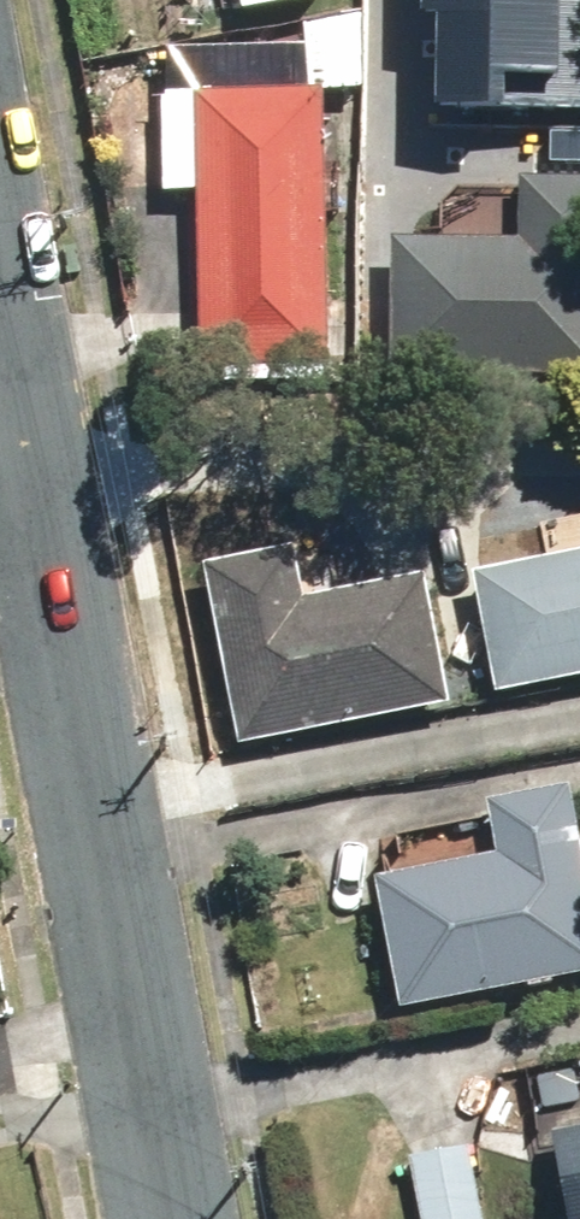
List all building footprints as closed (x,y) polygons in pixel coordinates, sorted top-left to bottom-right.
[(423,10),(440,10),(439,104),(579,105),(579,0),(424,0),(423,10)] [(190,367),(320,366),(319,90),(189,90),(190,367)] [(389,374),(579,375),(579,176),(524,176),(523,239),(390,238),(389,374)] [(203,563),(236,736),(446,696),(423,575),(302,598),(292,546),(203,563)] [(474,572),(496,686),(579,670),(579,552),(474,572)] [(495,866),(378,888),(402,1015),(579,983),(579,868),(569,792),(486,804),(495,866)] [(569,1218),(579,1218),(579,1131),(556,1135),(569,1218)] [(407,1165),(414,1218),(481,1218),(474,1157),(407,1165)]
